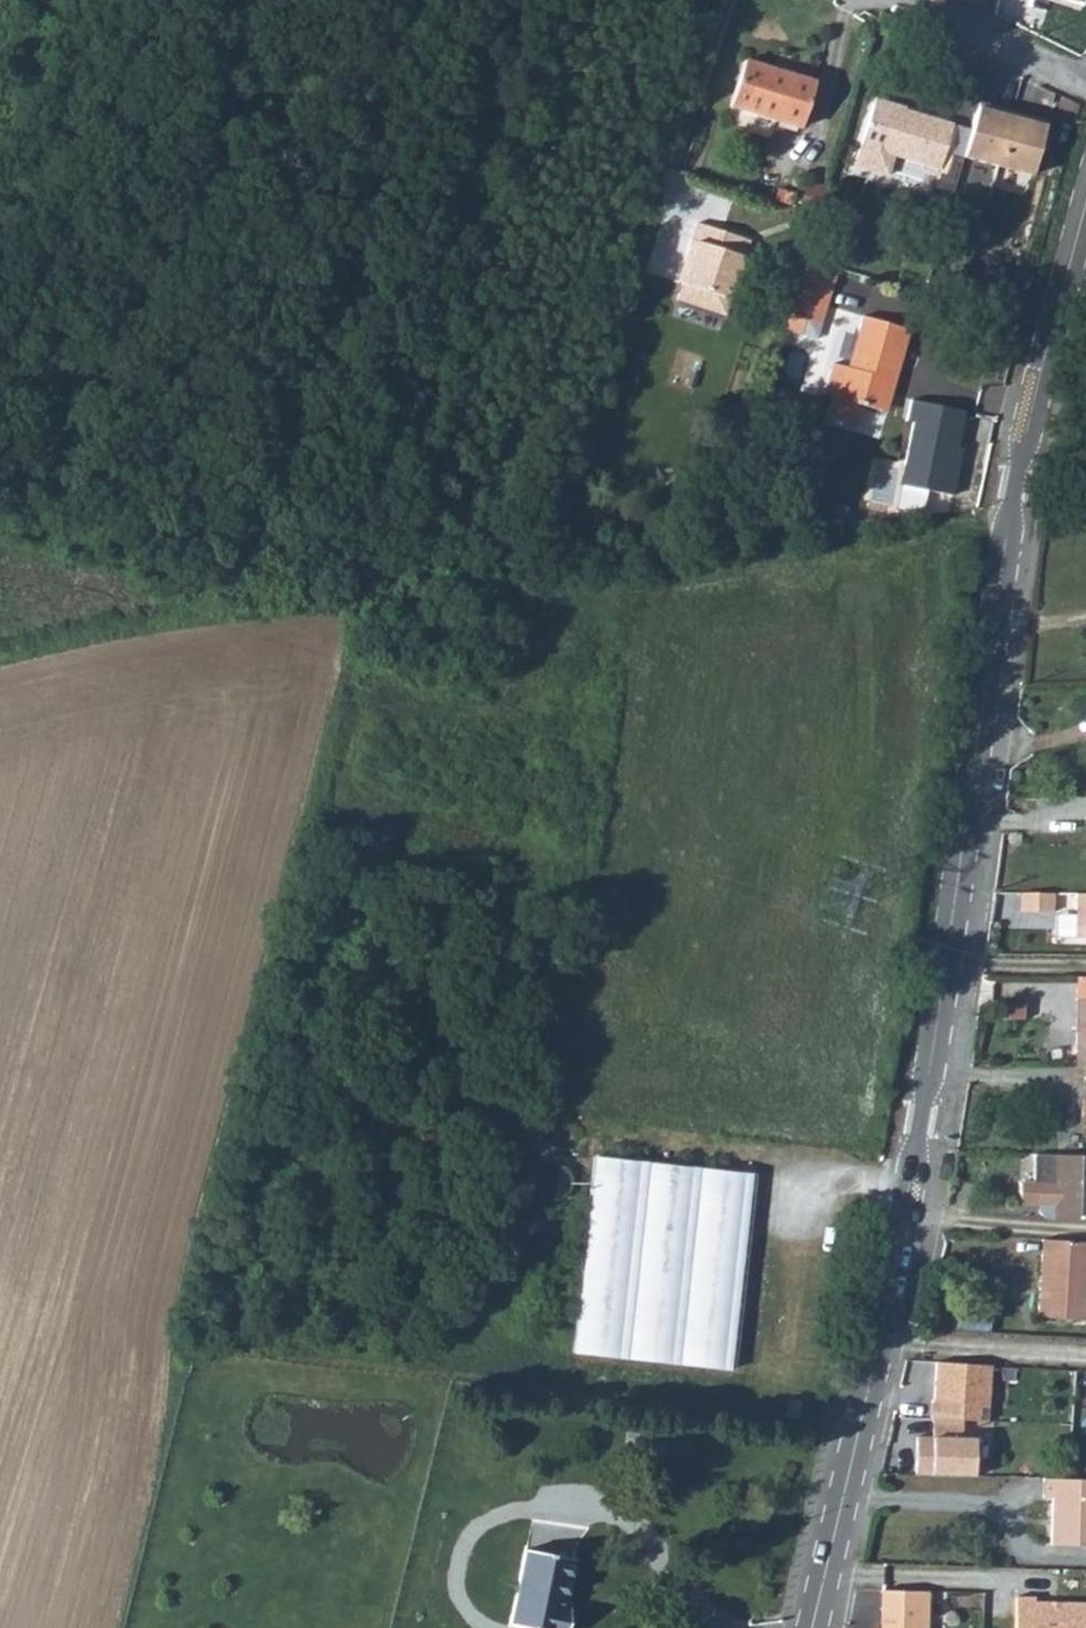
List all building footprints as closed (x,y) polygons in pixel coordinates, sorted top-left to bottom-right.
[(737,69),(722,112),(788,135),(802,90),(737,69)] [(864,103),(850,143),(844,157),(847,164),(875,174),(882,155),(926,170),(943,126),(895,108),(893,113),(864,103)] [(1037,125),(970,108),(956,162),(1023,179),(1037,125)] [(740,245),(688,227),(676,264),(680,266),(668,302),(715,318),(740,245)] [(829,318),(838,266),(805,261),(796,312),(829,318)] [(816,353),(808,383),(816,385),(810,406),(841,416),(847,395),(866,400),(878,359),(884,361),(895,323),(849,309),(833,358),(816,353)] [(965,411),(915,402),(899,489),(955,499),(964,449),(958,448),(965,411)] [(1052,893),(1020,892),(1020,911),(1051,912),(1052,893)] [(1075,894),(1074,938),(1085,938),(1085,894),(1075,894)] [(1076,1000),(1082,1000),(1085,1000),(1085,977),(1077,977),(1076,1000)] [(1074,1066),(1085,1066),(1085,1000),(1082,1000),(1082,1030),(1075,1030),(1074,1066)] [(753,1172),(597,1154),(573,1351),(730,1370),(753,1172)] [(1031,1154),(1032,1184),(1019,1184),(1019,1205),(1039,1204),(1039,1211),(1046,1218),(1046,1219),(1085,1220),(1085,1156),(1031,1154)] [(1041,1240),(1037,1318),(1085,1320),(1085,1243),(1041,1240)] [(992,1366),(936,1363),(933,1421),(963,1422),(989,1424),(992,1366)] [(788,1401),(787,1416),(798,1418),(800,1402),(788,1401)] [(917,1438),(916,1476),(975,1477),(976,1439),(963,1439),(963,1422),(933,1421),(933,1438),(917,1438)] [(1045,1479),(1044,1498),(1053,1497),(1052,1544),(1085,1545),(1085,1481),(1045,1479)] [(507,1627),(563,1627),(564,1611),(557,1610),(560,1562),(512,1559),(507,1627)] [(929,1590),(885,1589),(884,1627),(928,1627),(929,1590)] [(1016,1596),(1015,1627),(1085,1627),(1085,1603),(1060,1602),(1057,1605),(1051,1605),(1048,1602),(1035,1601),(1035,1597),(1016,1596)]
